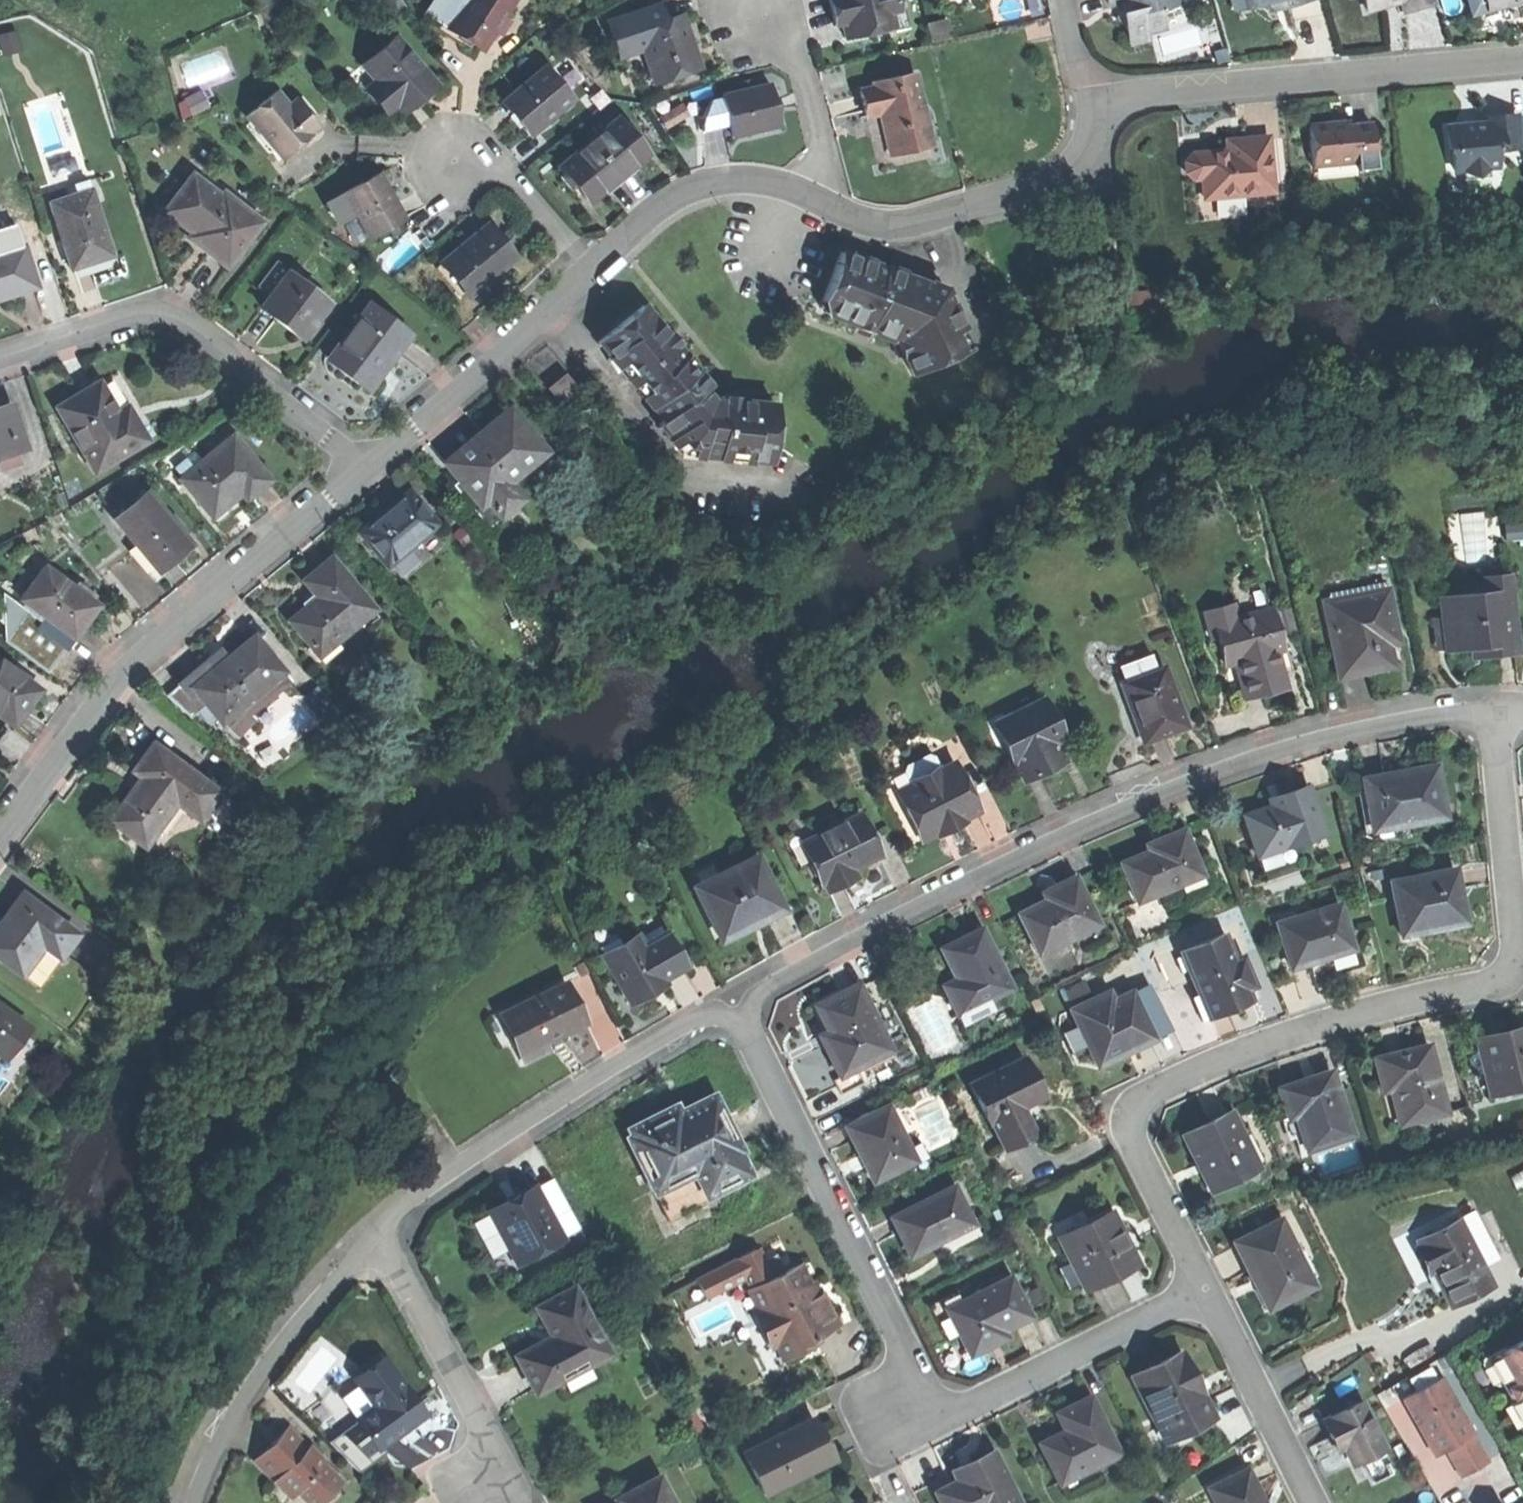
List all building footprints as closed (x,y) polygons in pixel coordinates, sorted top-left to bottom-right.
[(480,48),(511,0),(465,0),(448,28),(462,37),(480,48)] [(843,22),(840,9),(838,0),(830,0),(835,24),(843,22)] [(840,9),(882,0),(838,0),(840,9)] [(888,0),(882,0),(840,9),(843,22),(845,30),(847,37),(894,26),(891,11),(888,0)] [(891,11),(899,9),(897,0),(888,0),(891,11)] [(1110,5),(1120,2),(1123,12),(1118,20),(1126,24),(1130,37),(1149,32),(1165,27),(1161,12),(1159,5),(1178,0),(1109,0),(1110,5)] [(1178,0),(1159,5),(1161,12),(1180,7),(1178,0)] [(1287,7),(1285,0),(1277,0),(1272,2),(1274,10),(1281,8),(1287,7)] [(1369,9),(1387,4),(1403,0),(1366,0),(1369,9)] [(1406,11),(1437,3),(1437,0),(1403,0),(1406,11)] [(1489,11),(1486,0),(1469,0),(1473,16),(1489,11)] [(1489,11),(1510,5),(1509,0),(1486,0),(1489,11)] [(655,85),(699,69),(689,43),(679,16),(663,22),(657,4),(606,23),(613,43),(631,36),(638,54),(643,52),(655,85)] [(1151,39),(1149,32),(1130,37),(1132,44),(1151,39)] [(366,89),(386,112),(397,102),(403,110),(416,99),(434,83),(394,36),(362,63),(377,79),(366,89)] [(619,61),(638,54),(631,36),(613,43),(619,61)] [(515,119),(529,135),(571,100),(543,66),(501,101),(515,119)] [(917,73),(876,82),(878,87),(862,91),(864,102),(866,111),(883,108),(893,156),(933,148),(917,73)] [(731,135),(778,123),(773,104),(768,83),(721,94),(721,98),(731,135)] [(247,116),(283,158),(303,142),(312,134),(311,132),(319,125),(297,99),(288,106),(276,92),(247,116)] [(703,142),(731,135),(721,98),(708,101),(698,125),(703,142)] [(1465,127),(1449,128),(1450,152),(1456,152),(1457,172),(1463,172),(1477,177),(1488,170),(1497,169),(1496,151),(1519,149),(1516,116),(1486,118),(1487,125),(1477,126),(1477,131),(1466,132),(1465,127)] [(616,118),(588,142),(617,177),(632,165),(646,153),(616,118)] [(1310,124),(1314,167),(1357,163),(1358,172),(1378,170),(1373,123),(1346,126),(1334,127),(1333,122),(1310,124)] [(1269,138),(1247,140),(1248,147),(1228,148),(1228,152),(1193,155),(1186,161),(1187,174),(1196,180),(1203,179),(1205,198),(1273,192),(1269,138)] [(1227,141),(1228,148),(1248,147),(1247,140),(1237,140),(1227,141)] [(560,166),(590,201),(602,190),(617,177),(588,142),(560,166)] [(355,213),(369,237),(404,217),(390,193),(378,172),(344,192),(355,213)] [(192,173),(163,210),(190,231),(187,235),(207,250),(225,264),(253,228),(238,217),(242,212),(192,173)] [(48,189),(51,199),(92,186),(89,176),(48,189)] [(92,259),(112,252),(92,186),(51,199),(71,265),(92,259)] [(339,222),(355,213),(344,192),(327,201),(339,222)] [(442,262),(468,294),(514,256),(501,241),(487,224),(442,262)] [(6,291),(35,282),(22,241),(0,248),(0,293),(6,291)] [(863,261),(841,252),(824,298),(831,314),(856,319),(873,322),(874,318),(901,326),(909,342),(919,358),(969,350),(943,296),(934,292),(933,295),(928,293),(929,290),(903,279),(901,282),(887,275),(888,272),(871,265),(869,268),(861,265),(863,261)] [(327,302),(289,272),(263,305),(282,320),(301,335),(327,302)] [(369,302),(328,355),(341,366),(361,381),(382,354),(388,358),(408,332),(369,302)] [(705,396),(701,388),(706,384),(683,355),(643,304),(598,340),(611,357),(616,353),(653,401),(649,404),(661,419),(657,423),(670,440),(674,436),(684,448),(698,449),(698,456),(718,459),(719,452),(746,455),(745,462),(766,465),(774,404),(733,399),(705,396)] [(549,385),(560,400),(575,389),(564,374),(549,385)] [(56,404),(93,470),(147,440),(135,418),(125,423),(101,379),(78,392),(56,404)] [(1,464),(18,458),(14,446),(24,443),(12,403),(0,406),(0,462),(1,464)] [(476,445),(449,466),(480,505),(487,499),(501,516),(522,499),(508,481),(545,451),(510,408),(484,429),(471,439),(476,445)] [(180,476),(211,514),(232,496),(247,485),(252,491),(270,477),(233,433),(180,476)] [(360,531),(386,563),(434,524),(408,491),(384,511),(360,531)] [(117,517),(161,568),(174,557),(190,544),(147,492),(117,517)] [(288,620),(311,647),(327,634),(333,641),(351,626),(346,620),(367,603),(329,557),(314,570),(302,579),(317,597),(288,620)] [(47,615),(75,636),(86,621),(99,604),(45,565),(21,597),(47,615)] [(1444,623),(1448,654),(1473,650),(1474,660),(1494,657),(1518,655),(1508,579),(1483,583),(1485,599),(1442,604),(1444,623)] [(1387,588),(1323,602),(1339,677),(1366,671),(1391,666),(1387,643),(1398,641),(1387,588)] [(1272,610),(1216,625),(1227,665),(1237,662),(1247,699),(1268,693),(1267,688),(1276,686),(1286,683),(1278,651),(1283,650),(1272,610)] [(67,646),(75,636),(47,615),(39,626),(67,646)] [(1439,655),(1448,654),(1444,623),(1435,624),(1439,655)] [(205,660),(185,677),(206,703),(217,716),(235,702),(240,708),(278,676),(285,670),(253,633),(227,655),(212,668),(205,660)] [(14,723),(27,706),(41,687),(0,657),(0,712),(14,723)] [(1119,670),(1123,682),(1157,670),(1152,657),(1119,670)] [(1123,682),(1121,683),(1136,722),(1141,720),(1149,741),(1167,734),(1186,727),(1164,667),(1157,670),(1123,682)] [(292,679),(285,670),(278,676),(286,685),(292,679)] [(286,685),(278,676),(240,708),(243,712),(226,727),(235,736),(256,718),(252,713),(286,685)] [(190,716),(206,703),(185,677),(169,691),(190,716)] [(1019,764),(1028,783),(1048,774),(1068,764),(1062,752),(1069,748),(1046,700),(1016,714),(1013,709),(988,721),(1003,754),(1008,751),(1015,766),(1019,764)] [(243,712),(240,708),(235,702),(217,716),(226,727),(243,712)] [(108,818),(143,844),(176,800),(199,817),(218,790),(153,742),(133,768),(141,774),(131,787),(108,818)] [(908,773),(912,782),(939,768),(935,760),(929,758),(911,767),(908,773)] [(899,793),(922,840),(938,832),(940,836),(953,830),(966,824),(964,820),(980,812),(956,764),(941,772),(939,768),(912,782),(914,786),(899,793)] [(1358,781),(1369,839),(1408,832),(1407,826),(1445,818),(1435,767),(1393,775),(1358,781)] [(1245,817),(1258,857),(1325,834),(1309,787),(1280,797),(1282,805),(1269,809),(1245,817)] [(827,883),(831,890),(846,883),(859,877),(855,869),(881,856),(862,816),(805,845),(824,884),(827,883)] [(1122,862),(1137,901),(1201,876),(1183,830),(1159,839),(1146,845),(1149,851),(1122,862)] [(697,888),(724,942),(753,927),(785,911),(758,858),(697,888)] [(1392,881),(1403,937),(1434,931),(1466,924),(1455,869),(1392,881)] [(1019,914),(1039,954),(1097,925),(1073,877),(1055,887),(1042,893),(1046,901),(1019,914)] [(21,972),(42,943),(57,955),(75,931),(21,891),(0,919),(0,956),(21,972)] [(1342,906),(1281,924),(1294,969),(1312,963),(1318,981),(1329,978),(1327,971),(1340,967),(1358,962),(1342,906)] [(960,939),(941,948),(956,978),(943,985),(957,1014),(988,999),(1011,988),(982,928),(960,939)] [(598,945),(630,1004),(651,993),(667,984),(665,980),(684,970),(665,935),(654,941),(651,935),(640,941),(638,937),(624,945),(618,934),(598,945)] [(1181,953),(1208,1021),(1231,1011),(1259,1000),(1242,957),(1234,960),(1224,936),(1181,953)] [(1066,987),(1070,999),(1091,991),(1087,980),(1066,987)] [(499,1015),(523,1065),(553,1050),(551,1045),(558,1042),(569,1037),(566,1031),(586,1022),(567,983),(499,1015)] [(830,1057),(840,1077),(892,1052),(858,985),(814,1007),(827,1033),(820,1036),(830,1057)] [(1074,1009),(1100,1066),(1116,1058),(1131,1051),(1136,1061),(1143,1058),(1138,1048),(1158,1039),(1136,992),(1125,997),(1122,992),(1113,996),(1111,992),(1074,1009)] [(992,1008),(988,999),(957,1014),(962,1023),(992,1008)] [(12,1041),(25,1024),(0,1005),(0,1032),(12,1041)] [(1478,1040),(1491,1094),(1522,1086),(1522,1029),(1501,1034),(1478,1040)] [(12,1041),(0,1032),(0,1051),(3,1053),(12,1041)] [(1399,1054),(1375,1060),(1383,1091),(1391,1089),(1400,1124),(1446,1112),(1437,1075),(1433,1076),(1426,1047),(1399,1054)] [(1299,1061),(1305,1081),(1315,1078),(1308,1058),(1299,1061)] [(993,1123),(1005,1149),(1037,1135),(1030,1120),(1024,1108),(1043,1099),(1025,1060),(972,1085),(990,1124),(993,1123)] [(1315,1078),(1305,1081),(1292,1085),(1279,1089),(1291,1127),(1298,1124),(1306,1150),(1352,1136),(1332,1073),(1315,1078)] [(649,1177),(667,1217),(751,1178),(737,1148),(740,1146),(714,1090),(690,1101),(677,1108),(673,1100),(665,1104),(662,1099),(650,1104),(656,1118),(631,1129),(633,1134),(629,1136),(644,1168),(634,1172),(638,1182),(649,1177)] [(861,1156),(874,1182),(915,1161),(888,1106),(847,1127),(861,1156)] [(1260,1170),(1241,1131),(1232,1113),(1185,1135),(1194,1154),(1199,1164),(1203,1172),(1213,1193),(1260,1170)] [(416,1125),(422,1135),(435,1127),(430,1117),(416,1125)] [(1241,1131),(1260,1170),(1267,1166),(1248,1127),(1241,1131)] [(1203,1172),(1199,1164),(1185,1171),(1189,1179),(1203,1172)] [(512,1199),(490,1211),(518,1263),(563,1238),(535,1186),(512,1199)] [(902,1239),(910,1255),(973,1224),(955,1187),(892,1217),(902,1239)] [(1061,1238),(1086,1289),(1137,1265),(1124,1239),(1112,1213),(1061,1238)] [(1281,1218),(1233,1242),(1250,1275),(1253,1273),(1260,1287),(1270,1307),(1314,1285),(1281,1218)] [(1458,1219),(1416,1240),(1419,1244),(1415,1246),(1422,1261),(1428,1273),(1432,1271),(1449,1306),(1491,1286),(1458,1219)] [(776,1344),(783,1360),(818,1344),(815,1338),(837,1327),(828,1306),(821,1292),(817,1294),(812,1282),(808,1284),(798,1263),(749,1286),(758,1307),(776,1344)] [(947,1308),(970,1356),(991,1346),(1007,1337),(1004,1330),(1030,1317),(1010,1277),(947,1308)] [(529,1375),(538,1392),(612,1353),(576,1287),(539,1306),(549,1326),(541,1330),(547,1341),(519,1356),(529,1375)] [(768,1348),(776,1344),(758,1307),(750,1311),(768,1348)] [(1489,1361),(1512,1402),(1516,1400),(1522,1411),(1522,1413),(1522,1341),(1489,1361)] [(1133,1374),(1164,1440),(1197,1425),(1195,1420),(1211,1413),(1196,1382),(1181,1351),(1133,1374)] [(384,1355),(354,1376),(375,1406),(358,1418),(378,1447),(425,1414),(406,1386),(384,1355)] [(1446,1450),(1460,1476),(1486,1462),(1439,1378),(1403,1398),(1436,1455),(1446,1450)] [(1066,1431),(1041,1443),(1060,1482),(1117,1454),(1089,1398),(1068,1408),(1057,1414),(1066,1431)] [(1361,1404),(1323,1425),(1333,1443),(1340,1439),(1346,1449),(1356,1467),(1386,1450),(1361,1404)] [(744,1452),(764,1493),(832,1459),(822,1439),(812,1418),(744,1452)] [(254,1460),(289,1496),(295,1490),(308,1502),(320,1502),(341,1483),(287,1428),(270,1445),(254,1460)] [(1339,1453),(1346,1449),(1340,1439),(1333,1443),(1336,1447),(1339,1453)] [(941,1502),(1006,1502),(1017,1498),(993,1450),(969,1462),(952,1470),(957,1481),(935,1491),(941,1502)] [(1208,1487),(1216,1502),(1263,1502),(1262,1501),(1247,1468),(1208,1487)] [(658,1475),(625,1493),(623,1490),(604,1501),(606,1502),(673,1502),(658,1475)]
